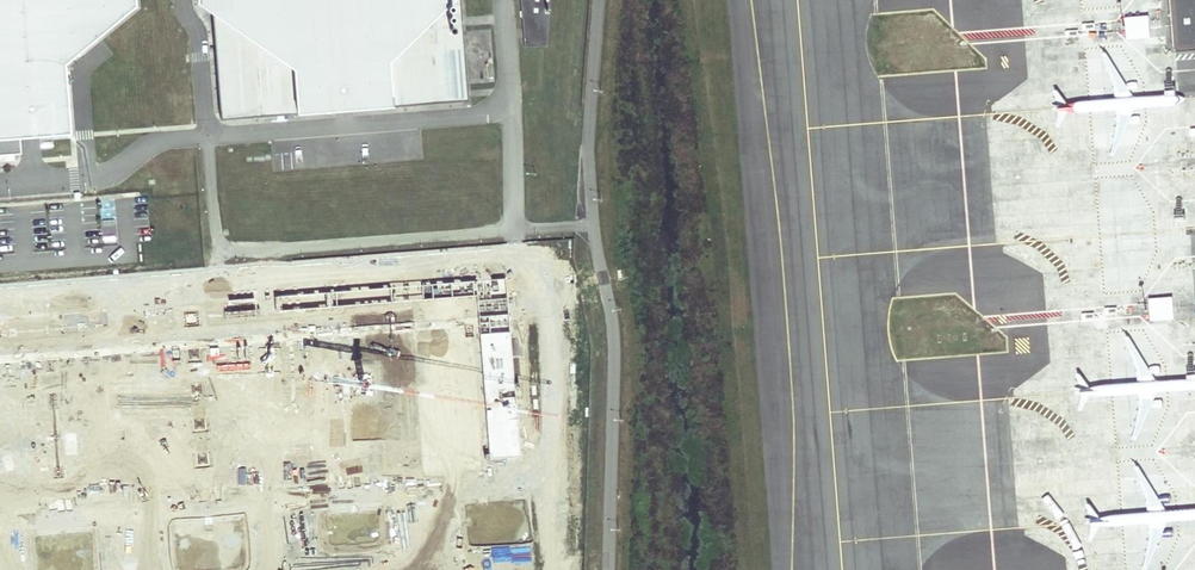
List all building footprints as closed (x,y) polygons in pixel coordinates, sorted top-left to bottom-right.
[(12,154),(20,153),(18,137),(69,133),(64,64),(135,5),(134,0),(0,0),(0,154),(12,154)] [(188,1),(205,15),(209,56),(213,116),(464,97),(457,14),(455,0),(188,0),(188,1)] [(539,47),(543,0),(513,0),(517,49),(539,47)] [(1174,52),(1194,51),(1194,0),(1170,0),(1174,52)]
